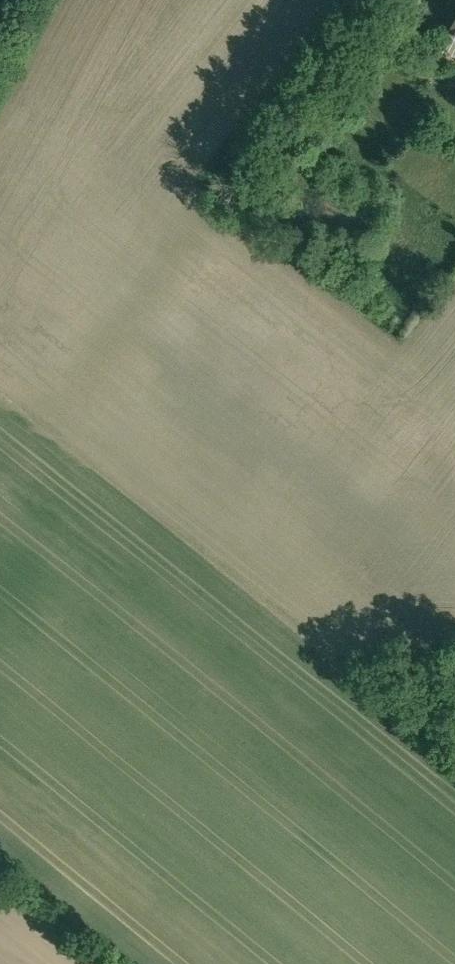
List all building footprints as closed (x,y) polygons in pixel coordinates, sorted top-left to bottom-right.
[(448,30),(451,32),(441,53),(454,60),(454,15),(448,30)]
